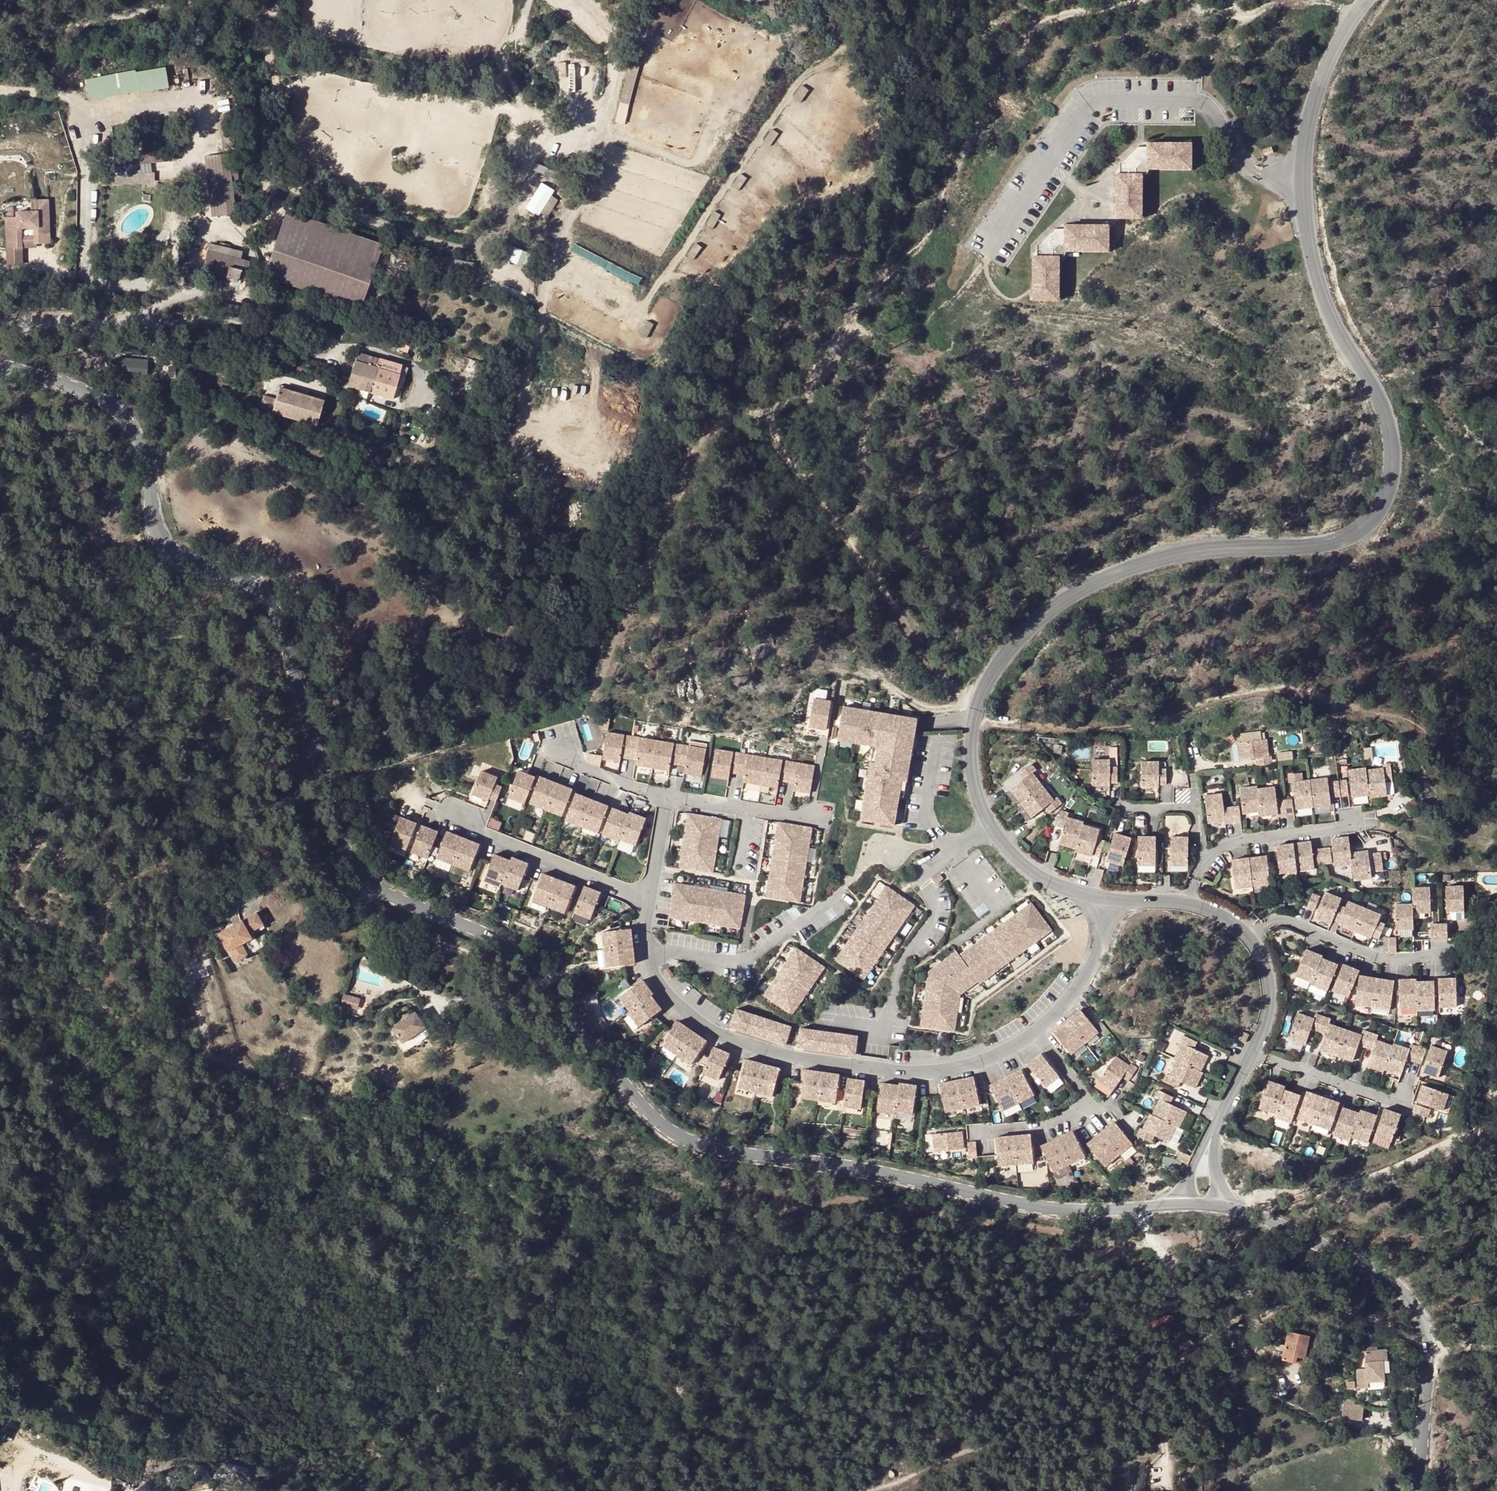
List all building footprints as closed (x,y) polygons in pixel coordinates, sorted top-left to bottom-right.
[(286,12),(291,13),(294,0),(288,0),(286,12)] [(84,99),(163,87),(159,65),(81,77),(84,99)] [(619,102),(615,121),(624,123),(628,103),(619,102)] [(1142,145),(1120,167),(1120,176),(1121,222),(1137,221),(1137,173),(1150,159),(1152,159),(1199,159),(1198,142),(1152,143),(1144,143),(1142,145)] [(235,153),(206,155),(212,216),(234,214),(231,186),(239,185),(235,153)] [(1199,159),(1152,159),(1150,159),(1137,173),(1137,221),(1144,222),(1143,175),(1152,166),(1199,165),(1199,159)] [(48,200),(37,200),(38,211),(31,212),(16,212),(16,217),(6,218),(7,249),(21,248),(22,245),(27,244),(30,241),(35,241),(35,244),(50,243),(48,200)] [(269,265),(265,276),(360,308),(377,262),(383,245),(288,212),(269,265)] [(1055,232),(1031,255),(1030,310),(1046,310),(1047,261),(1061,248),(1108,249),(1108,233),(1055,232)] [(21,248),(7,249),(8,264),(22,264),(21,248)] [(1053,264),(1064,255),(1108,256),(1108,249),(1061,248),(1047,261),(1046,310),(1052,310),(1053,264)] [(249,261),(208,251),(203,271),(239,280),(241,270),(247,271),(249,261)] [(260,275),(265,276),(269,265),(260,262),(260,275)] [(400,371),(406,373),(407,367),(386,361),(358,352),(349,385),(393,398),(400,371)] [(144,378),(146,359),(114,355),(112,374),(144,378)] [(323,401),(279,387),(276,398),(263,395),(260,407),(316,424),(323,401)] [(831,701),(823,699),(824,691),(812,689),(804,726),(825,730),(831,701)] [(921,718),(845,706),(839,742),(872,747),(861,822),(894,828),(904,780),(910,781),(921,718)] [(608,729),(603,756),(620,759),(621,752),(622,747),(630,749),(633,734),(608,729)] [(1289,732),(1258,736),(1261,753),(1277,751),(1278,759),(1293,757),(1289,732)] [(656,738),(633,734),(630,749),(637,750),(636,755),(634,762),(652,765),(656,738)] [(656,738),(652,765),(669,768),(670,761),(671,756),(678,757),(681,742),(656,738)] [(706,747),(681,742),(678,757),(686,758),(685,763),(683,771),(700,774),(706,747)] [(715,747),(710,774),(727,776),(728,769),(729,764),(737,765),(739,751),(715,747)] [(763,755),(739,751),(737,765),(744,767),(743,772),(742,779),(758,782),(763,755)] [(788,759),(763,755),(758,782),(776,785),(777,778),(778,773),(785,774),(788,759)] [(1087,755),(1087,784),(1104,784),(1104,768),(1112,768),(1112,755),(1087,755)] [(1135,783),(1152,783),(1152,767),(1160,767),(1160,755),(1135,755),(1135,783)] [(813,763),(788,759),(785,774),(793,775),(792,781),(790,787),(808,790),(813,763)] [(1383,760),(1358,764),(1362,789),(1362,791),(1380,789),(1378,776),(1385,775),(1383,760)] [(1005,787),(1016,800),(1039,782),(1028,769),(1030,767),(1025,761),(1014,770),(1018,776),(1005,787)] [(1357,761),(1341,764),(1345,791),(1362,789),(1358,764),(1357,761)] [(508,778),(485,769),(476,792),(488,797),(489,795),(493,796),(500,799),(508,778)] [(536,775),(520,769),(510,796),(526,803),(536,775)] [(1319,773),(1301,776),(1305,804),(1323,802),(1319,773)] [(558,781),(541,775),(531,802),(548,808),(558,781)] [(1305,804),(1301,776),(1284,778),(1288,807),(1305,804)] [(728,786),(729,780),(710,777),(709,782),(728,786)] [(1339,777),(1332,778),(1334,793),(1341,791),(1339,777)] [(1332,778),(1323,779),(1326,794),(1334,793),(1332,778)] [(574,787),(558,781),(548,808),(563,814),(574,787)] [(1039,782),(1016,800),(1027,814),(1040,804),(1045,810),(1056,800),(1052,795),(1050,796),(1039,782)] [(1250,784),(1233,786),(1237,814),(1254,811),(1251,786),(1250,784)] [(1267,784),(1251,786),(1254,811),(1254,814),(1271,811),(1269,799),(1267,784)] [(1213,789),(1197,791),(1201,818),(1218,816),(1218,818),(1226,817),(1224,802),(1216,804),(1213,789)] [(593,798),(577,792),(566,818),(583,825),(593,798)] [(1285,796),(1277,797),(1279,812),(1287,811),(1285,796)] [(1277,797),(1269,799),(1271,811),(1271,814),(1279,812),(1277,797)] [(609,804),(593,798),(583,825),(599,831),(609,804)] [(1224,802),(1226,817),(1234,816),(1232,801),(1224,802)] [(629,812),(613,806),(603,833),(619,839),(620,837),(629,812)] [(1059,824),(1054,839),(1071,845),(1078,820),(1062,812),(1063,809),(1056,807),(1052,822),(1059,824)] [(713,816),(680,809),(671,863),(705,869),(713,816)] [(647,816),(630,810),(629,812),(620,837),(636,843),(647,816)] [(421,822),(405,816),(394,843),(411,849),(421,822)] [(804,823),(770,818),(759,894),(792,899),(804,823)] [(1095,825),(1078,820),(1071,845),(1070,847),(1087,852),(1091,837),(1099,839),(1103,825),(1096,822),(1095,825)] [(442,831),(425,824),(415,851),(431,857),(442,831)] [(1103,825),(1099,839),(1106,841),(1101,857),(1118,862),(1126,834),(1109,829),(1110,827),(1103,825)] [(467,836),(451,830),(440,857),(456,863),(467,836)] [(1132,833),(1132,861),(1149,862),(1149,845),(1157,845),(1157,831),(1150,830),(1150,833),(1132,833)] [(1157,831),(1157,845),(1164,846),(1164,862),(1181,862),(1182,834),(1165,833),(1165,831),(1157,831)] [(483,843),(467,836),(456,863),(472,870),(483,843)] [(1348,837),(1331,838),(1334,867),(1351,865),(1350,853),(1348,837)] [(1311,841),(1293,843),(1297,872),(1314,869),(1311,841)] [(1293,843),(1276,845),(1279,874),(1297,872),(1293,843)] [(1329,844),(1321,845),(1323,860),(1331,858),(1329,844)] [(1321,845),(1313,846),(1315,861),(1323,860),(1321,845)] [(515,857),(499,850),(488,877),(504,884),(505,881),(515,857)] [(1367,851),(1350,853),(1351,865),(1353,881),(1370,879),(1367,851)] [(1378,854),(1370,855),(1371,869),(1380,869),(1378,854)] [(532,861),(516,855),(515,857),(505,881),(521,888),(532,861)] [(1267,856),(1249,858),(1252,887),(1270,885),(1267,856)] [(1249,858),(1232,860),(1235,889),(1252,887),(1249,858)] [(933,869),(926,875),(929,880),(937,874),(933,869)] [(562,878),(545,872),(535,898),(551,905),(562,878)] [(578,885),(562,878),(551,905),(567,912),(578,885)] [(738,892),(666,880),(661,913),(733,925),(738,892)] [(880,883),(829,955),(857,974),(908,902),(880,883)] [(1455,883),(1437,883),(1438,911),(1455,911),(1455,883)] [(603,890),(587,884),(576,910),(592,917),(603,890)] [(1421,884),(1403,884),(1404,902),(1404,912),(1421,911),(1421,884)] [(1317,888),(1307,914),(1324,920),(1325,916),(1330,902),(1333,894),(1317,888)] [(1305,890),(1300,904),(1307,907),(1312,893),(1305,890)] [(1337,904),(1330,902),(1325,916),(1332,919),(1331,921),(1348,927),(1357,901),(1340,895),(1337,904)] [(921,968),(914,1021),(948,1028),(954,989),(972,977),(974,979),(1045,927),(1025,899),(954,952),(950,947),(921,968)] [(1373,906),(1357,901),(1348,927),(1364,933),(1365,930),(1372,933),(1377,918),(1370,916),(1373,906)] [(1404,902),(1386,902),(1387,929),(1404,929),(1404,912),(1404,902)] [(252,914),(218,932),(225,946),(227,945),(232,955),(243,949),(239,942),(247,938),(244,933),(258,926),(252,914)] [(631,925),(603,928),(605,946),(633,942),(631,925)] [(1396,953),(1396,937),(1388,937),(1388,953),(1396,953)] [(633,942),(605,946),(607,963),(635,960),(633,942)] [(789,943),(757,989),(784,1010),(817,963),(789,943)] [(1314,953),(1298,946),(1287,972),(1303,979),(1313,955),(1314,953)] [(1329,961),(1313,955),(1303,979),(1302,981),(1318,988),(1329,961)] [(1350,967),(1334,960),(1324,987),(1340,993),(1350,967)] [(661,961),(657,964),(662,973),(667,969),(661,961)] [(1368,975),(1350,972),(1346,1000),(1363,1003),(1368,975)] [(1385,977),(1368,975),(1363,1003),(1381,1005),(1385,977)] [(1448,975),(1431,975),(1432,1004),(1449,1003),(1448,975)] [(1407,976),(1389,976),(1390,1005),(1408,1003),(1407,978),(1407,976)] [(1424,977),(1407,978),(1408,1006),(1425,1006),(1424,977)] [(640,978),(617,996),(628,1009),(649,993),(651,992),(640,978)] [(362,997),(345,993),(342,1004),(360,1008),(362,997)] [(660,1007),(649,993),(628,1009),(626,1011),(638,1025),(660,1007)] [(1073,1005),(1060,1016),(1078,1039),(1092,1027),(1073,1005)] [(792,1027),(736,1008),(729,1029),(786,1047),(792,1027)] [(1306,1015),(1289,1010),(1280,1035),(1297,1041),(1302,1025),(1309,1028),(1314,1013),(1307,1011),(1306,1015)] [(1322,1016),(1314,1013),(1309,1028),(1317,1031),(1311,1046),(1328,1052),(1337,1026),(1320,1020),(1322,1016)] [(1060,1016),(1046,1028),(1065,1050),(1078,1039),(1060,1016)] [(409,1017),(386,1031),(396,1047),(419,1033),(409,1017)] [(677,1020),(661,1044),(675,1053),(691,1030),(677,1020)] [(1337,1026),(1328,1052),(1344,1058),(1350,1042),(1356,1045),(1362,1030),(1354,1027),(1353,1032),(1337,1026)] [(859,1036),(797,1027),(793,1049),(857,1057),(859,1036)] [(706,1040),(691,1030),(675,1053),(690,1063),(706,1040)] [(1170,1038),(1172,1039),(1165,1054),(1167,1055),(1192,1066),(1199,1051),(1184,1044),(1187,1036),(1173,1030),(1170,1038)] [(1362,1030),(1356,1045),(1363,1047),(1357,1063),(1374,1068),(1383,1043),(1367,1037),(1369,1032),(1362,1030)] [(1383,1043),(1375,1066),(1391,1072),(1397,1056),(1405,1059),(1410,1044),(1402,1041),(1400,1046),(1384,1040),(1383,1043)] [(1438,1049),(1422,1043),(1413,1069),(1429,1074),(1438,1049)] [(1417,1046),(1410,1044),(1405,1059),(1412,1061),(1417,1046)] [(728,1052),(713,1045),(701,1072),(717,1079),(728,1052)] [(1036,1049),(1022,1060),(1041,1082),(1054,1071),(1036,1049)] [(1113,1055),(1091,1073),(1103,1086),(1125,1068),(1113,1055)] [(1167,1055),(1160,1071),(1158,1070),(1154,1077),(1168,1084),(1171,1076),(1186,1083),(1194,1067),(1192,1066),(1167,1055)] [(761,1062),(744,1058),(737,1085),(754,1090),(761,1062)] [(778,1066),(761,1062),(754,1090),(771,1094),(778,1066)] [(1017,1064),(1001,1072),(1014,1097),(1029,1090),(1017,1064)] [(820,1070),(803,1067),(799,1096),(816,1098),(820,1070)] [(837,1072),(820,1070),(816,1098),(833,1100),(837,1072)] [(968,1072),(951,1075),(957,1103),(974,1100),(968,1072)] [(1001,1072),(985,1079),(998,1105),(1014,1097),(1001,1072)] [(862,1075),(845,1073),(841,1101),(858,1104),(862,1075)] [(951,1075),(934,1079),(940,1107),(957,1103),(951,1075)] [(1276,1082),(1260,1077),(1250,1104),(1267,1109),(1275,1086),(1276,1082)] [(895,1080),(878,1078),(874,1106),(891,1109),(892,1106),(895,1080)] [(912,1080),(896,1078),(895,1080),(892,1106),(908,1109),(912,1080)] [(1413,1081),(1408,1097),(1434,1106),(1440,1089),(1413,1081)] [(1147,1093),(1152,1095),(1144,1110),(1168,1122),(1170,1123),(1178,1107),(1161,1099),(1164,1091),(1151,1085),(1147,1093)] [(1292,1092),(1275,1086),(1267,1109),(1266,1112),(1282,1118),(1292,1092)] [(1315,1093),(1298,1087),(1289,1114),(1305,1119),(1315,1093)] [(1331,1098),(1315,1093),(1305,1119),(1322,1125),(1331,1098)] [(1352,1105),(1335,1099),(1326,1126),(1342,1132),(1352,1105)] [(1407,1100),(1404,1108),(1419,1113),(1421,1105),(1407,1100)] [(1392,1108),(1375,1103),(1366,1130),(1383,1135),(1392,1108)] [(1368,1111),(1352,1105),(1342,1132),(1359,1137),(1368,1111)] [(1142,1109),(1134,1125),(1132,1124),(1129,1131),(1142,1138),(1146,1130),(1161,1138),(1168,1122),(1144,1110),(1142,1109)] [(1109,1119),(1095,1129),(1113,1152),(1127,1141),(1109,1119)] [(957,1127),(929,1130),(931,1147),(959,1144),(957,1127)] [(1068,1128),(1052,1135),(1064,1161),(1080,1154),(1068,1128)] [(1095,1129),(1082,1140),(1100,1163),(1113,1152),(1095,1129)] [(1025,1130),(1008,1132),(1011,1160),(1028,1158),(1025,1130)] [(1011,1160),(1008,1132),(990,1133),(993,1161),(1011,1160)] [(1052,1135),(1036,1143),(1048,1169),(1064,1161),(1052,1135)] [(972,1138),(964,1139),(965,1154),(973,1153),(972,1138)] [(1290,1336),(1288,1343),(1309,1346),(1311,1339),(1290,1336)] [(1297,1355),(1297,1358),(1307,1360),(1309,1346),(1288,1343),(1287,1353),(1297,1355)] [(1360,1370),(1360,1378),(1373,1382),(1386,1382),(1385,1363),(1389,1362),(1388,1352),(1366,1353),(1367,1370),(1360,1370)] [(1296,1364),(1297,1358),(1297,1355),(1287,1353),(1285,1362),(1296,1364)] [(1371,1382),(1373,1382),(1360,1378),(1361,1391),(1371,1390),(1371,1382)] [(1364,1407),(1346,1405),(1345,1419),(1363,1420),(1364,1407)]
